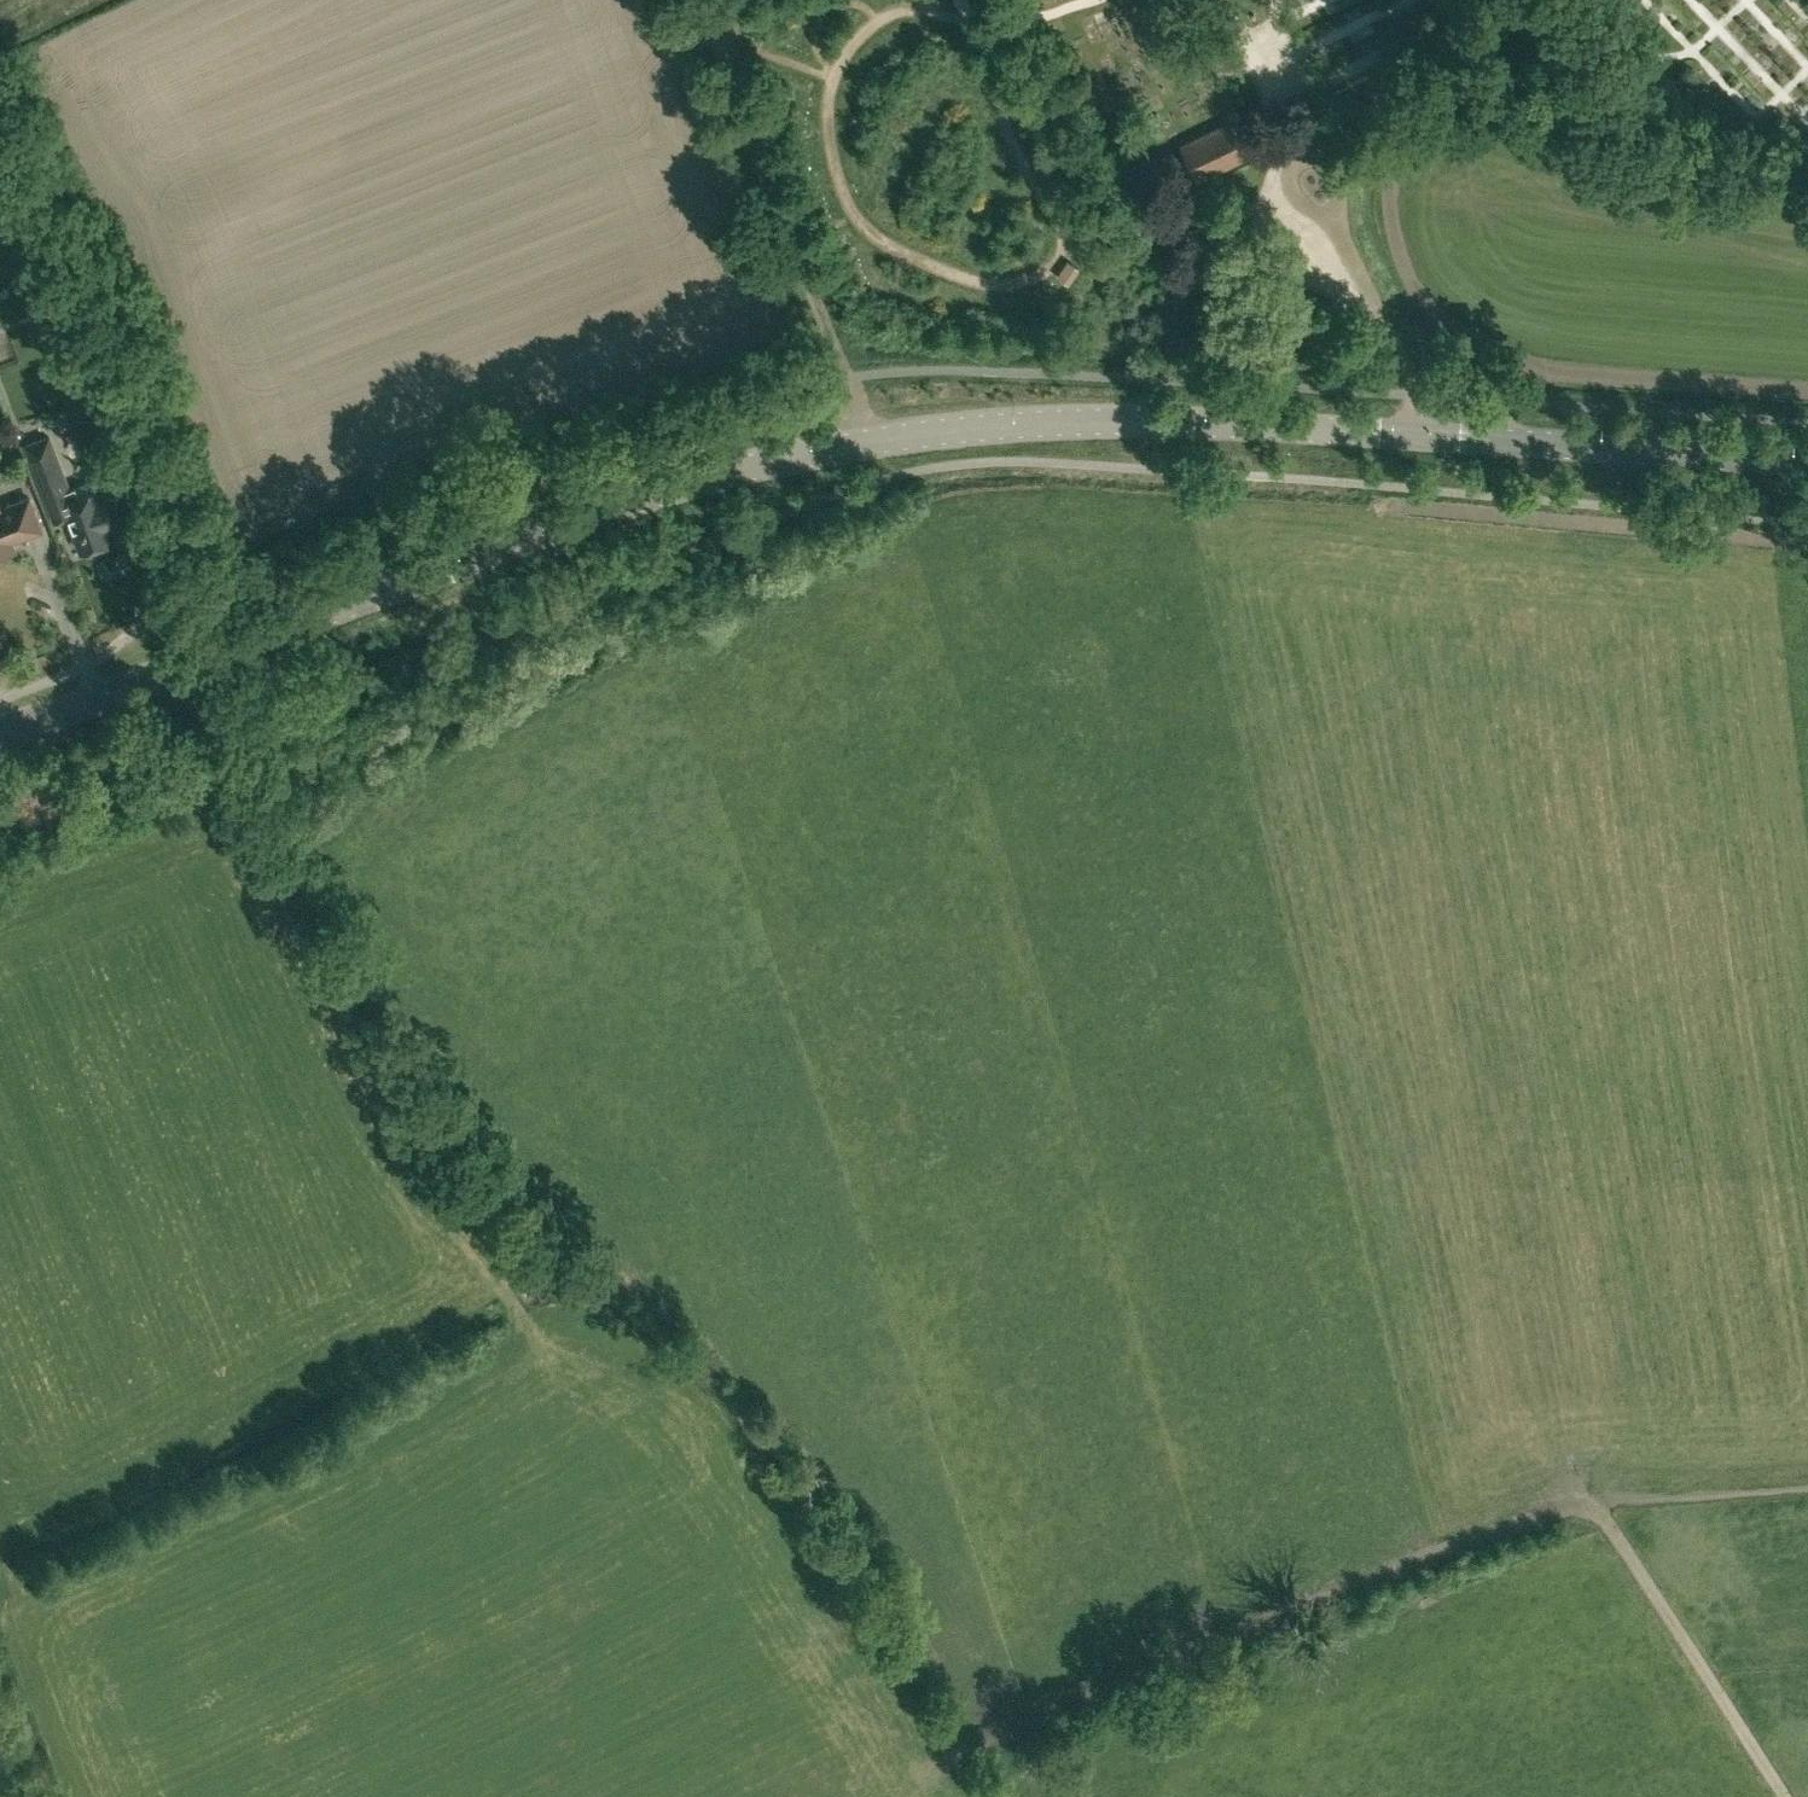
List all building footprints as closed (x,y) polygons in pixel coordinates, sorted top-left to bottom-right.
[(1244,155),(1228,122),(1183,142),(1199,176),(1244,155)] [(115,537),(112,531),(131,524),(115,483),(110,485),(108,479),(100,475),(68,487),(49,435),(26,443),(54,519),(55,518),(52,509),(64,504),(81,549),(86,547),(92,549),(100,547),(103,541),(115,537)] [(15,549),(11,539),(19,536),(20,538),(42,530),(30,497),(0,508),(0,555),(15,549)]
